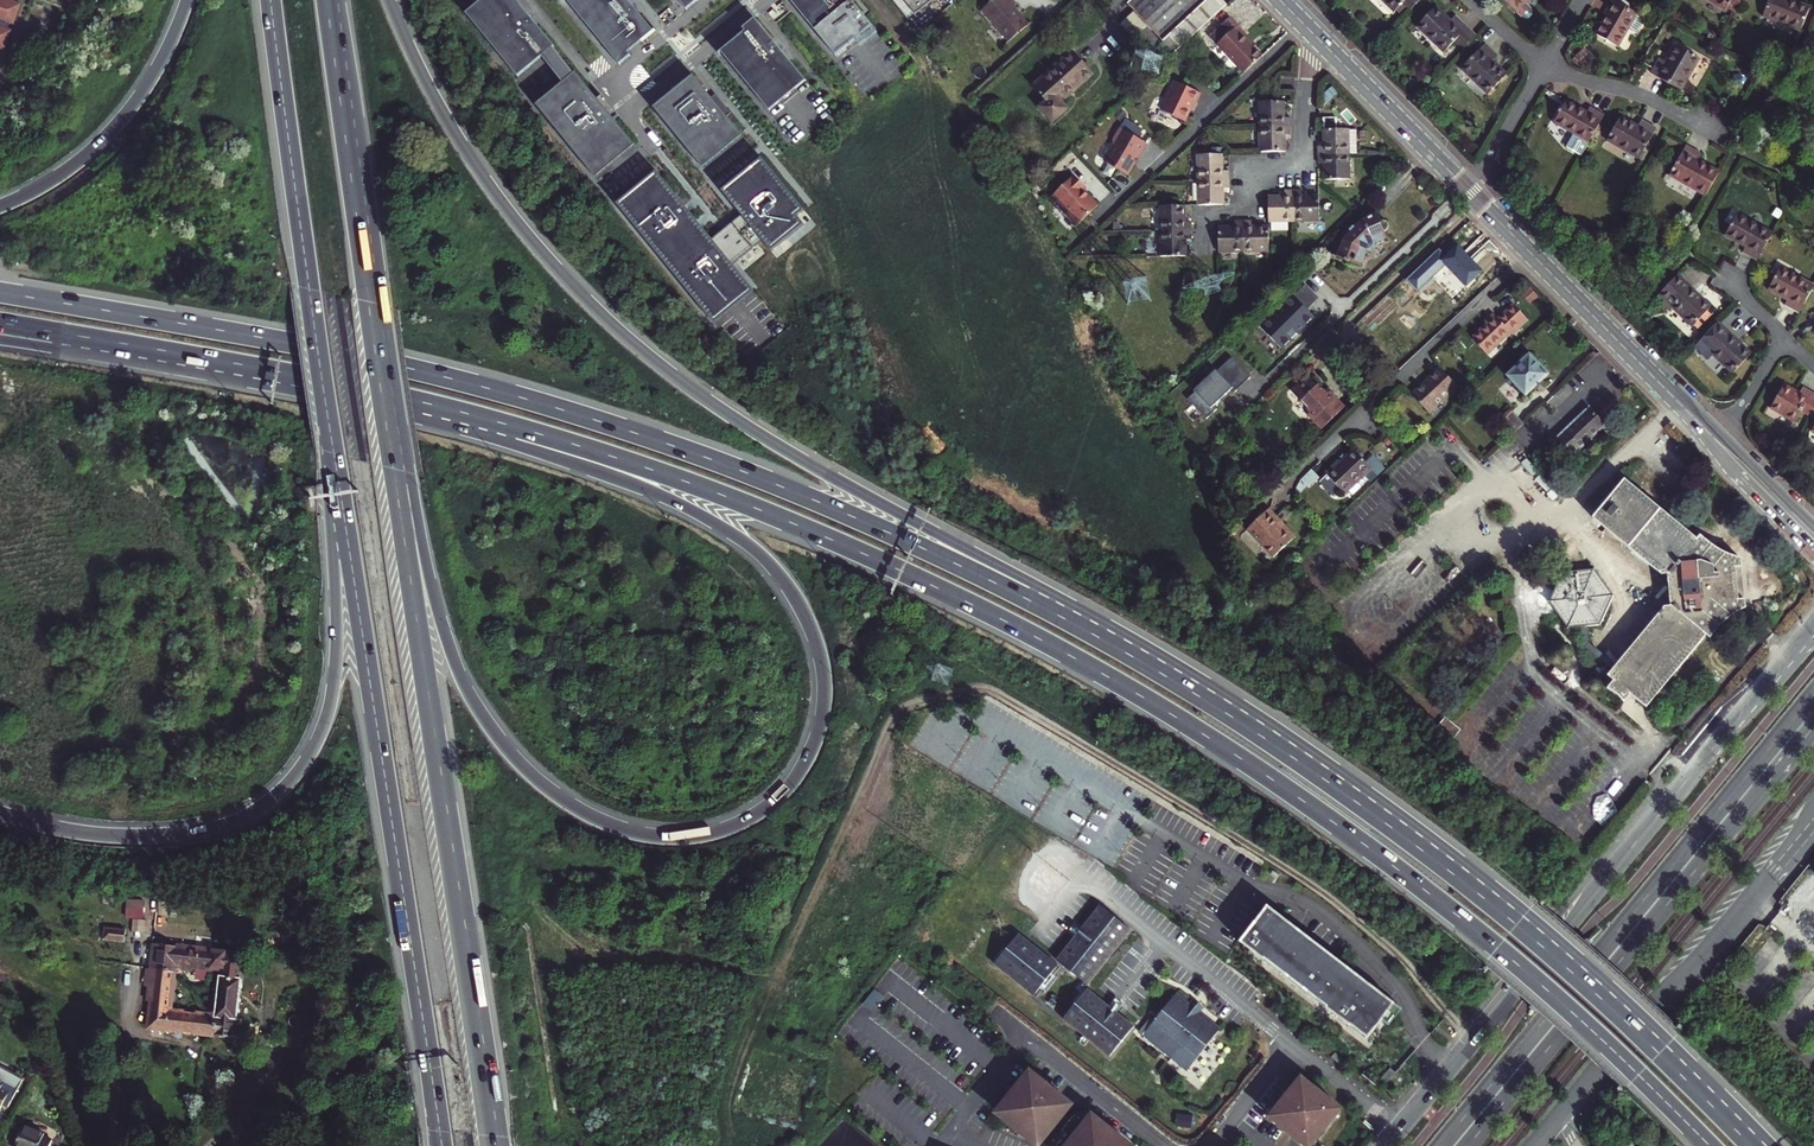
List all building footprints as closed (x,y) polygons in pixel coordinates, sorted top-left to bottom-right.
[(7,52),(15,31),(11,30),(13,24),(17,25),(24,4),(11,0),(0,0),(0,49),(7,52)] [(554,46),(519,0),(485,0),(469,14),(518,77),(554,46)] [(655,30),(631,0),(568,0),(621,65),(631,56),(629,51),(655,30)] [(833,53),(870,23),(852,0),(790,0),(833,53)] [(910,18),(934,0),(895,0),(910,18)] [(982,11),(1009,42),(1028,26),(1013,8),(1017,4),(1013,0),(995,0),(982,11)] [(1180,46),(1222,6),(1217,0),(1132,0),(1128,4),(1164,41),(1158,46),(1169,56),(1180,46)] [(1425,0),(1386,0),(1398,12),(1405,5),(1412,12),(1425,0)] [(1527,19),(1530,19),(1533,19),(1535,17),(1537,14),(1536,11),(1530,5),(1534,0),(1507,0),(1527,19)] [(1600,34),(1620,46),(1630,29),(1638,34),(1647,19),(1616,0),(1615,0),(1607,13),(1611,16),(1600,34)] [(1737,13),(1744,0),(1711,0),(1728,10),(1729,8),(1737,13)] [(1806,12),(1787,0),(1768,0),(1761,12),(1795,32),(1806,12)] [(1465,51),(1478,37),(1458,17),(1452,22),(1438,8),(1419,28),(1445,53),(1456,43),(1465,51)] [(1144,26),(1131,13),(1121,23),(1133,36),(1144,26)] [(805,80),(753,18),(741,28),(744,31),(717,53),(717,54),(720,52),(768,111),(805,80)] [(1258,58),(1249,49),(1237,37),(1240,34),(1231,25),(1226,19),(1206,39),(1213,46),(1214,44),(1224,54),(1222,56),(1240,75),(1258,58)] [(1252,46),(1240,34),(1237,37),(1249,49),(1252,46)] [(1661,56),(1653,71),(1682,88),(1700,56),(1677,43),(1667,59),(1661,56)] [(1463,70),(1489,96),(1508,78),(1494,63),(1499,58),(1487,45),(1463,70)] [(1096,74),(1073,50),(1034,86),(1049,102),(1042,108),(1055,123),(1069,111),(1063,104),(1096,74)] [(537,106),(596,178),(635,146),(613,120),(598,101),(576,74),(537,106)] [(694,77),(655,109),(704,168),(743,136),(727,118),(732,114),(728,108),(723,112),(694,77)] [(1199,95),(1174,83),(1160,112),(1183,123),(1193,103),(1194,104),(1199,95)] [(1584,154),(1592,140),(1596,132),(1607,113),(1593,106),(1589,111),(1569,100),(1557,120),(1576,131),(1568,145),(1584,154)] [(1261,101),(1261,127),(1291,126),(1291,117),(1285,117),(1284,102),(1261,101)] [(1610,140),(1641,158),(1658,129),(1644,121),(1640,127),(1624,117),(1610,140)] [(1285,135),(1291,135),(1291,126),(1261,127),(1260,152),(1285,152),(1285,135)] [(1112,146),(1104,159),(1106,165),(1125,176),(1132,164),(1130,163),(1134,157),(1136,158),(1144,143),(1118,128),(1110,141),(1112,146)] [(1317,144),(1318,156),(1348,155),(1348,154),(1356,154),(1356,132),(1348,132),(1348,131),(1324,130),(1324,144),(1317,144)] [(1671,175),(1707,196),(1720,173),(1699,161),(1703,155),(1688,146),(1671,175)] [(1223,155),(1221,155),(1197,155),(1198,180),(1219,179),(1229,179),(1229,170),(1224,170),(1223,155)] [(1348,179),(1348,155),(1318,156),(1318,162),(1324,162),(1324,179),(1348,179)] [(711,241),(657,174),(617,206),(715,325),(754,293),(732,265),(762,241),(772,253),(805,227),(798,219),(805,213),(763,161),(724,193),(742,216),(711,241)] [(1076,179),(1055,199),(1071,215),(1068,218),(1078,228),(1100,208),(1091,197),(1089,199),(1085,194),(1088,191),(1076,179)] [(1219,179),(1198,180),(1198,206),(1225,205),(1224,188),(1229,187),(1229,179),(1219,179)] [(1286,198),(1268,198),(1269,220),(1269,223),(1296,222),(1295,191),(1286,191),(1286,198)] [(1305,197),(1304,191),(1295,191),(1296,222),(1322,221),(1321,197),(1305,197)] [(1187,222),(1187,206),(1160,207),(1161,232),(1193,231),(1192,222),(1187,222)] [(1364,220),(1343,239),(1346,241),(1340,258),(1363,266),(1369,251),(1372,252),(1377,246),(1376,243),(1388,238),(1387,234),(1389,233),(1390,231),(1392,227),(1391,225),(1391,222),(1388,220),(1386,220),(1384,220),(1381,221),(1380,216),(1371,220),(1370,217),(1364,220)] [(1745,254),(1758,262),(1774,236),(1741,217),(1729,237),(1748,248),(1745,254)] [(1255,220),(1245,221),(1246,252),(1270,252),(1269,225),(1255,226),(1255,220)] [(1246,252),(1245,221),(1237,221),(1237,227),(1219,228),(1220,253),(1246,252)] [(1581,227),(1573,235),(1581,244),(1590,235),(1581,227)] [(1188,240),(1193,240),(1193,231),(1161,232),(1162,258),(1188,257),(1188,240)] [(1408,281),(1419,292),(1446,266),(1466,287),(1484,270),(1459,245),(1446,257),(1440,251),(1408,281)] [(42,264),(11,259),(10,267),(40,273),(42,264)] [(1799,313),(1813,288),(1813,287),(1784,269),(1772,288),(1790,299),(1786,305),(1799,313)] [(1680,277),(1660,297),(1673,311),(1676,307),(1695,328),(1716,309),(1695,288),(1693,290),(1680,277)] [(1305,285),(1261,328),(1282,349),(1314,317),(1307,310),(1319,299),(1305,285)] [(1497,317),(1473,339),(1487,354),(1511,333),(1513,335),(1528,319),(1515,307),(1500,320),(1497,317)] [(1719,326),(1704,340),(1716,352),(1714,355),(1734,375),(1753,356),(1733,335),(1731,337),(1719,326)] [(1518,366),(1507,376),(1525,395),(1533,387),(1536,390),(1544,382),(1541,380),(1547,374),(1529,356),(1523,355),(1517,361),(1518,366)] [(1207,382),(1181,405),(1200,425),(1210,415),(1207,412),(1226,394),(1229,397),(1250,377),(1232,358),(1218,371),(1216,370),(1205,380),(1207,382)] [(1457,385),(1439,367),(1411,394),(1428,412),(1457,385)] [(1309,414),(1322,427),(1345,405),(1331,389),(1323,389),(1308,374),(1292,390),(1309,408),(1309,414)] [(1809,418),(1813,409),(1813,395),(1803,389),(1799,395),(1785,386),(1771,410),(1796,424),(1801,414),(1809,418)] [(1588,408),(1556,439),(1572,457),(1605,426),(1588,408)] [(1507,413),(1513,421),(1519,427),(1522,425),(1509,411),(1507,413)] [(1519,427),(1513,421),(1507,413),(1496,423),(1509,437),(1519,427)] [(1212,435),(1199,447),(1203,452),(1216,440),(1212,435)] [(1339,462),(1337,460),(1324,472),(1344,493),(1371,468),(1353,449),(1339,462)] [(1745,609),(1744,599),(1736,601),(1732,569),(1741,569),(1740,560),(1723,554),(1714,549),(1706,543),(1700,538),(1697,541),(1626,480),(1593,517),(1662,577),(1668,576),(1671,607),(1664,608),(1616,664),(1586,639),(1584,625),(1597,624),(1611,597),(1593,569),(1561,572),(1548,599),(1565,627),(1579,626),(1580,642),(1612,669),(1606,675),(1644,708),(1705,636),(1709,640),(1715,633),(1723,625),(1738,613),(1745,609)] [(1275,520),(1265,509),(1242,530),(1269,558),(1288,540),(1272,522),(1275,520)] [(1744,599),(1741,569),(1732,569),(1736,601),(1744,599)] [(1498,588),(1487,589),(1488,599),(1498,597),(1498,588)] [(1799,908),(1813,921),(1813,891),(1799,908)] [(142,919),(145,905),(127,902),(125,916),(142,919)] [(1123,937),(1131,927),(1104,906),(1061,961),(1086,981),(1122,936),(1123,937)] [(1256,919),(1240,939),(1367,1038),(1393,1005),(1344,967),(1347,964),(1275,908),(1263,924),(1256,919)] [(103,926),(101,940),(123,944),(126,930),(103,926)] [(1017,935),(997,961),(1037,993),(1060,964),(1052,958),(1050,961),(1017,935)] [(155,946),(152,971),(156,972),(157,972),(175,974),(176,968),(187,970),(187,973),(191,973),(191,971),(193,971),(194,967),(212,970),(214,953),(155,946)] [(217,1018),(215,1037),(235,1039),(245,956),(214,953),(212,970),(222,972),(217,1018)] [(153,1002),(149,1029),(215,1037),(217,1018),(170,1012),(175,974),(157,972),(156,972),(154,989),(150,989),(148,1002),(153,1002)] [(1052,979),(1044,989),(1049,992),(1056,982),(1052,979)] [(1115,1053),(1134,1029),(1086,991),(1067,1015),(1115,1053)] [(1156,1021),(1152,1017),(1140,1032),(1190,1070),(1223,1029),(1201,1012),(1206,1007),(1197,1000),(1192,1005),(1178,994),(1156,1021)] [(1332,1055),(1335,1051),(1327,1044),(1324,1048),(1332,1055)] [(1,1109),(5,1102),(11,1105),(28,1077),(6,1064),(4,1066),(0,1063),(0,1109),(1,1109)] [(1037,1075),(1029,1084),(1030,1085),(1025,1095),(1021,1101),(1012,1107),(1012,1106),(1004,1115),(1043,1145),(1046,1145),(1077,1107),(1037,1075)] [(1302,1140),(1307,1144),(1315,1143),(1340,1112),(1339,1103),(1308,1078),(1299,1079),(1274,1111),(1275,1119),(1280,1123),(1281,1123),(1283,1123),(1285,1124),(1287,1125),(1289,1126),(1290,1127),(1291,1127),(1295,1131),(1296,1132),(1298,1133),(1299,1135),(1300,1136),(1301,1138),(1301,1139),(1302,1140)] [(1085,1109),(1079,1116),(1088,1123),(1093,1116),(1085,1109)] [(1191,1127),(1192,1115),(1176,1114),(1175,1127),(1191,1127)] [(1100,1118),(1077,1145),(1136,1145),(1100,1118)] [(27,1122),(14,1143),(19,1145),(49,1145),(52,1142),(43,1137),(45,1134),(27,1122)] [(1296,1132),(1295,1131),(1293,1134),(1302,1140),(1301,1139),(1301,1138),(1300,1136),(1299,1135),(1298,1133),(1296,1132)]
